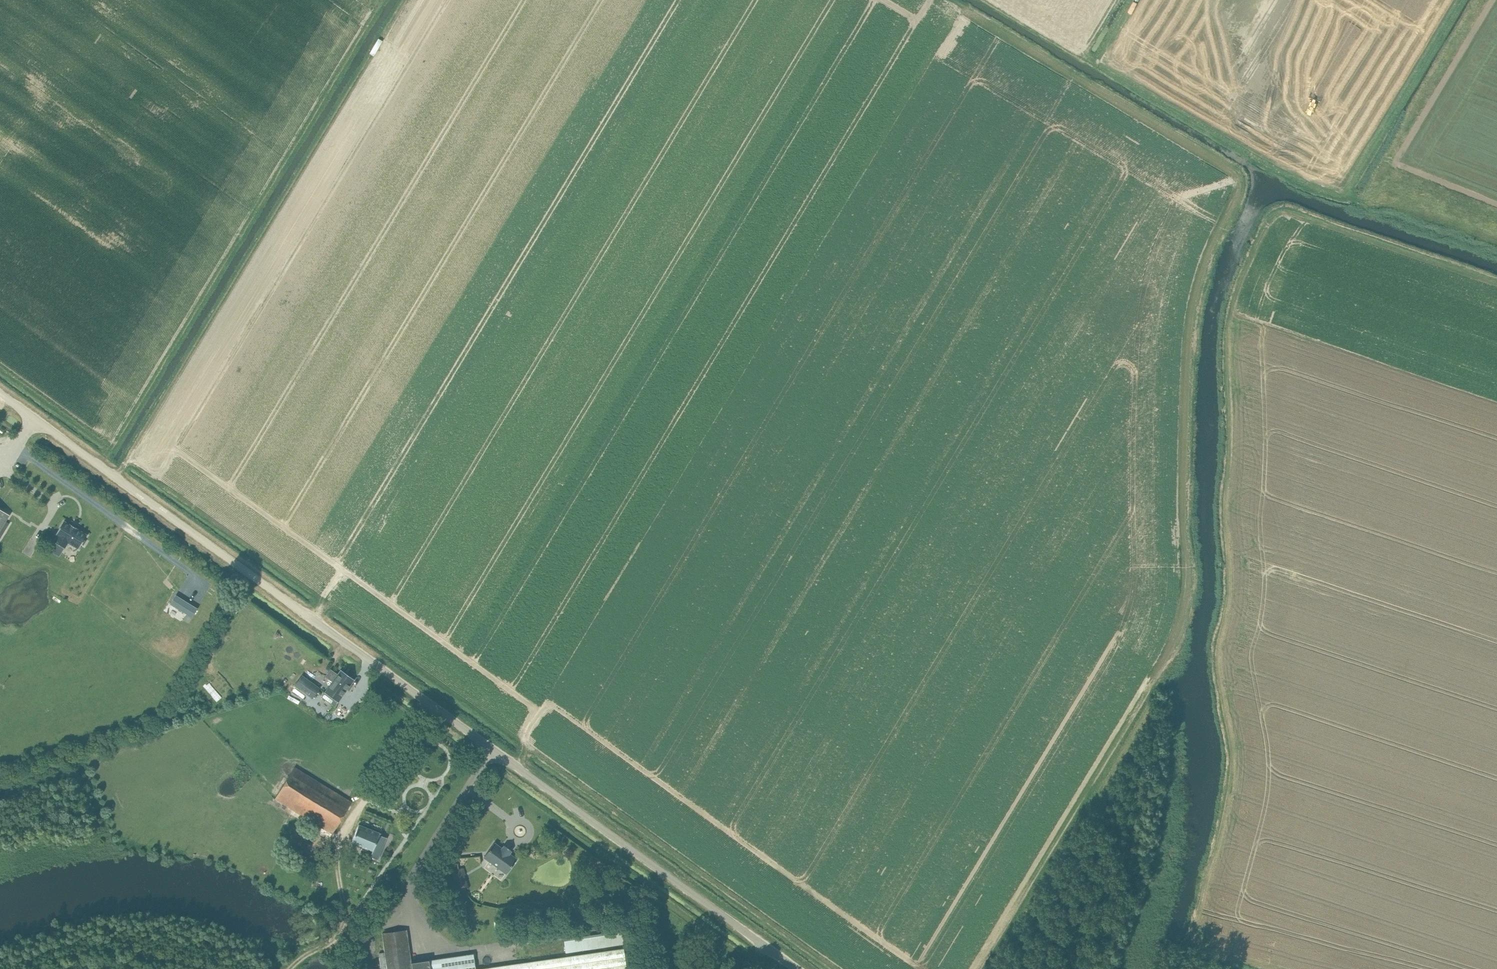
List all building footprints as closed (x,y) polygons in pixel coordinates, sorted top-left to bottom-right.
[(10,515),(0,509),(0,531),(10,515)] [(71,525),(64,521),(56,535),(58,536),(54,542),(65,548),(68,542),(79,549),(87,535),(76,528),(76,527),(72,525),(71,525)] [(197,608),(176,596),(171,604),(186,614),(183,619),(188,622),(191,617),(197,608)] [(351,684),(354,679),(341,670),(338,675),(331,670),(326,677),(333,682),(325,693),(322,697),(335,706),(338,702),(347,689),(349,690),(352,685),(351,684)] [(295,685),(313,698),(320,688),(302,676),(295,685)] [(332,834),(352,802),(295,767),(275,799),(332,834)] [(231,818),(237,822),(248,807),(242,803),(231,818)] [(378,860),(387,838),(380,835),(381,833),(359,825),(352,843),(373,851),(371,857),(378,860)] [(502,849),(494,843),(483,858),(506,874),(517,860),(509,854),(511,851),(504,846),(502,849)] [(411,963),(406,930),(396,932),(382,934),(385,952),(380,953),(382,968),(475,968),(473,954),(411,963)] [(566,952),(623,944),(622,932),(564,941),(566,952)] [(493,957),(491,947),(485,948),(486,958),(493,957)] [(623,948),(480,968),(626,968),(623,948)]
